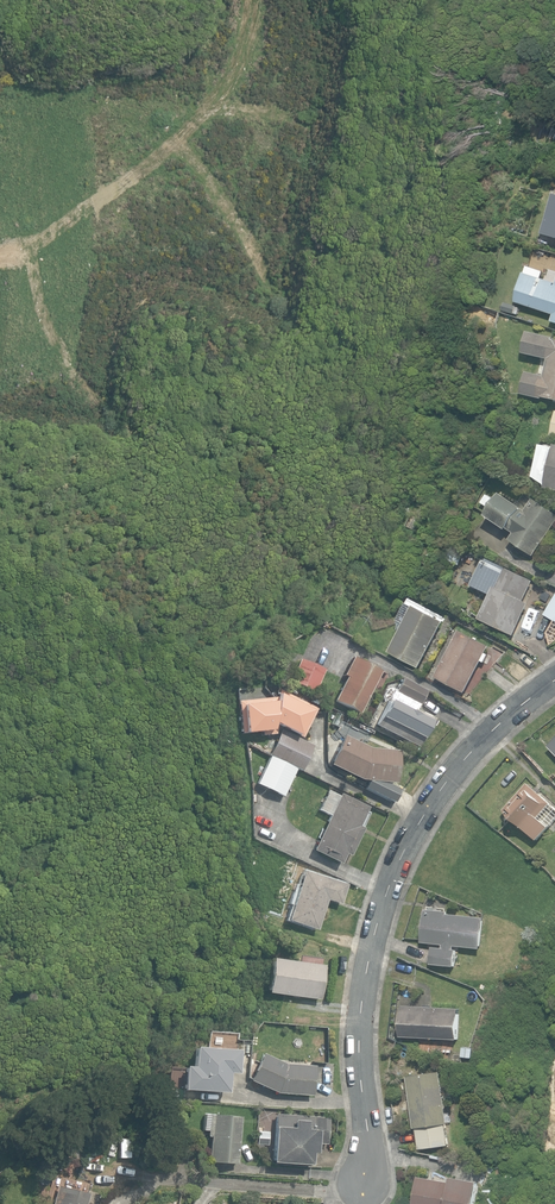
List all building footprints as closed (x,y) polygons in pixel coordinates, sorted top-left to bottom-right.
[(553,195),(541,234),(554,238),(554,195),(553,195)] [(554,323),(554,283),(541,279),(543,272),(528,267),(526,274),(525,274),(515,303),(553,315),(551,322),(554,323)] [(517,306),(506,303),(503,311),(514,315),(517,306)] [(554,401),(554,340),(552,339),(553,338),(527,332),(522,354),(549,360),(545,377),(526,372),(521,393),(554,401)] [(554,490),(554,446),(546,488),(554,490)] [(533,556),(554,524),(554,514),(533,499),(525,511),(501,495),(487,516),(514,534),(510,540),(533,556)] [(489,508),(494,501),(486,496),(482,504),(489,508)] [(479,619),(514,637),(531,604),(525,601),(534,583),(486,558),(471,586),(491,596),(479,619)] [(426,579),(421,588),(427,591),(430,586),(435,589),(439,580),(432,576),(430,581),(426,579)] [(544,615),(554,622),(554,598),(544,615)] [(390,653),(419,668),(443,622),(414,606),(414,607),(407,604),(398,620),(405,624),(390,653)] [(436,677),(464,693),(489,646),(460,631),(436,677)] [(334,701),(359,714),(381,671),(352,657),(343,675),(347,677),(334,701)] [(290,681),(314,692),(324,670),(300,660),(290,681)] [(427,677),(432,680),(436,673),(431,671),(427,677)] [(375,725),(418,747),(432,719),(416,710),(426,691),(402,679),(396,691),(390,688),(385,689),(382,695),(383,700),(387,702),(375,725)] [(302,738),(316,709),(278,690),(277,697),(237,701),(241,735),(246,734),(246,737),(261,735),(261,736),(275,734),(276,726),(302,738)] [(339,727),(343,717),(334,714),(330,724),(339,727)] [(269,755),(302,771),(313,746),(281,730),(269,755)] [(346,736),(331,765),(361,781),(368,779),(364,788),(393,804),(400,790),(390,783),(397,783),(400,751),(378,749),(346,736)] [(256,784),(283,796),(295,769),(269,757),(256,784)] [(537,841),(548,827),(554,819),(554,809),(550,804),(527,783),(503,811),(537,841)] [(328,815),(337,795),(326,790),(317,811),(328,815)] [(313,851),(340,865),(345,855),(350,857),(363,830),(359,828),(368,809),(341,795),(313,851)] [(288,920),(316,930),(326,900),(340,904),(346,885),(304,871),(288,920)] [(430,964),(454,966),(456,950),(454,949),(454,946),(481,949),(484,918),(447,914),(447,912),(425,910),(422,942),(443,944),(442,948),(432,947),(430,964)] [(267,992),(319,999),(324,965),(272,959),(267,992)] [(400,1037),(457,1040),(459,1009),(402,1006),(400,1037)] [(238,1072),(239,1049),(195,1046),(194,1065),(185,1064),(183,1089),(227,1091),(229,1071),(238,1072)] [(277,1093),(312,1095),(314,1066),(284,1064),(262,1054),(250,1080),(277,1093)] [(441,1072),(407,1077),(414,1129),(416,1129),(419,1150),(450,1145),(447,1125),(449,1124),(441,1072)] [(237,1164),(240,1116),(204,1114),(203,1130),(207,1131),(207,1137),(210,1137),(209,1162),(237,1164)] [(329,1118),(276,1114),(275,1126),(274,1126),(271,1162),(310,1164),(310,1163),(314,1163),(315,1144),(327,1144),(329,1118)] [(265,1132),(257,1132),(256,1144),(264,1145),(265,1132)] [(479,1182),(452,1177),(451,1182),(419,1177),(414,1203),(476,1203),(479,1182)] [(89,1194),(58,1186),(53,1203),(86,1203),(89,1194)]
